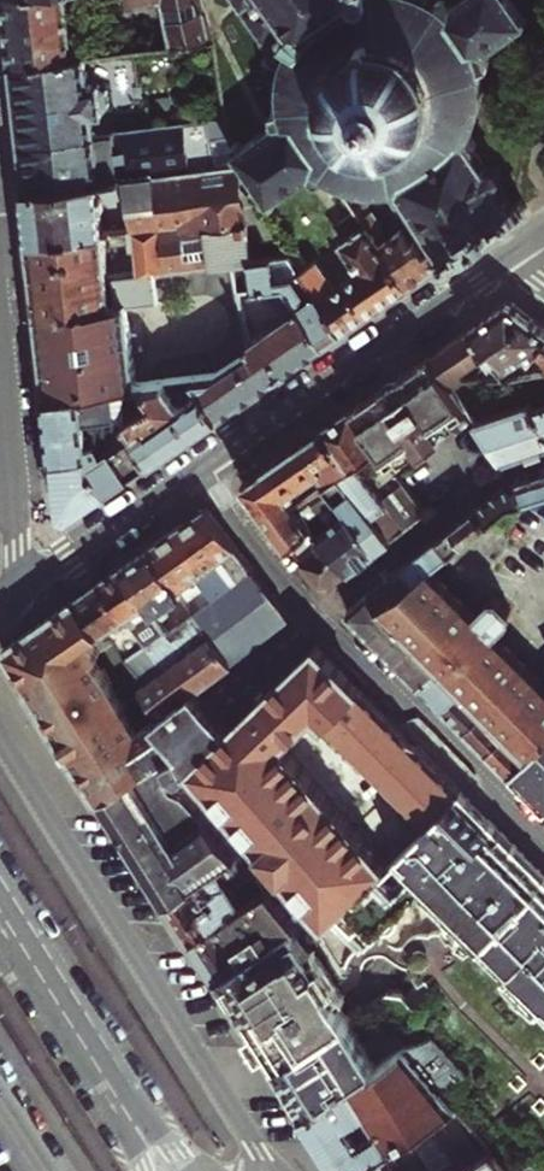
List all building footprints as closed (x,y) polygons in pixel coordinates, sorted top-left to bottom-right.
[(10,65),(70,59),(63,0),(3,0),(7,38),(10,65)] [(127,6),(161,3),(167,49),(210,44),(207,16),(205,0),(126,0),(127,6)] [(262,40),(279,32),(290,37),(286,43),(283,48),(281,55),(278,63),(276,73),(275,83),(276,91),(277,99),(279,105),(270,108),(271,121),(242,138),(238,132),(231,137),(235,143),(230,146),(237,156),(239,155),(241,153),(265,191),(261,193),(265,199),(269,196),(273,202),(281,197),(278,193),(311,170),(317,178),(320,176),(321,179),(331,172),(337,180),(347,184),(360,186),(372,186),(381,185),(391,183),(400,195),(403,193),(415,212),(411,214),(411,221),(416,229),(424,230),(426,229),(440,250),(433,255),(440,264),(442,267),(449,263),(448,261),(451,259),(452,261),(460,256),(457,251),(460,249),(462,252),(476,242),(475,240),(486,233),(495,227),(496,228),(509,219),(508,217),(509,216),(512,220),(520,215),(518,213),(520,212),(522,214),(523,213),(525,215),(528,215),(529,212),(528,210),(530,209),(527,204),(522,196),(513,201),(500,180),(502,173),(496,163),(488,162),(475,143),(478,141),(472,131),(478,119),(483,105),(486,91),(487,78),(494,78),(491,66),(493,65),(491,59),(493,57),(488,49),(522,25),(524,27),(528,24),(527,21),(529,20),(525,15),(524,16),(513,0),(236,0),(262,40)] [(14,100),(19,145),(95,137),(93,115),(97,115),(103,108),(101,94),(94,87),(90,88),(87,57),(70,59),(10,65),(14,100)] [(21,171),(23,189),(212,169),(210,145),(229,143),(226,124),(95,137),(19,145),(21,171)] [(27,217),(29,235),(102,227),(129,224),(159,221),(165,269),(173,269),(233,261),(245,260),(235,175),(234,167),(212,169),(23,189),(27,217)] [(387,227),(373,207),(361,216),(367,224),(409,285),(425,275),(440,264),(433,255),(440,250),(426,229),(424,230),(411,239),(403,227),(388,237),(386,233),(387,227)] [(34,278),(37,311),(125,302),(175,297),(173,269),(165,269),(159,221),(129,224),(131,245),(136,244),(139,271),(107,274),(102,227),(29,235),(34,278)] [(367,224),(338,244),(356,270),(334,285),(316,258),(301,268),(344,329),(378,307),(409,285),(367,224)] [(292,254),(245,260),(249,287),(286,282),(300,304),(326,342),(335,335),(344,329),(301,268),(292,254)] [(510,301),(509,300),(478,322),(468,328),(507,375),(523,373),(496,340),(529,315),(521,309),(510,301)] [(43,359),(47,394),(118,386),(135,385),(126,309),(125,302),(37,311),(38,319),(43,359)] [(326,342),(300,304),(252,337),(245,341),(248,354),(216,376),(198,378),(221,414),(282,372),(326,342)] [(543,341),(543,327),(542,326),(529,315),(496,340),(523,373),(532,371),(543,370),(543,357),(541,354),(542,344),(543,341)] [(375,392),(350,409),(378,448),(386,458),(398,450),(402,455),(459,416),(456,411),(465,404),(464,402),(455,389),(461,383),(507,375),(468,328),(416,364),(375,392)] [(532,371),(535,385),(543,382),(543,370),(532,371)] [(204,425),(221,414),(198,378),(146,383),(152,397),(132,410),(124,415),(154,459),(172,447),(204,425)] [(49,420),(53,455),(89,451),(85,417),(107,415),(108,428),(124,415),(132,410),(118,386),(47,394),(49,420)] [(471,398),(464,402),(465,404),(472,413),(479,409),(471,398)] [(504,462),(528,454),(543,449),(543,403),(533,407),(531,402),(476,420),(504,462)] [(350,409),(321,429),(348,469),(340,475),(349,487),(390,540),(406,528),(355,464),(378,448),(350,409)] [(133,474),(154,459),(124,415),(108,428),(115,439),(92,455),(108,491),(133,474)] [(292,448),(241,482),(289,544),(309,528),(294,506),(288,496),(297,490),(294,486),(317,472),(325,484),(340,475),(348,469),(321,429),(292,448)] [(60,513),(70,517),(91,502),(108,491),(92,455),(91,451),(89,451),(53,455),(60,513)] [(518,484),(523,502),(543,495),(543,475),(538,477),(518,484)] [(494,494),(474,510),(486,527),(514,505),(523,502),(518,484),(500,490),(494,494)] [(335,498),(345,512),(375,551),(382,546),(390,540),(349,487),(335,498)] [(361,561),(375,551),(345,512),(330,522),(310,495),(294,506),(309,528),(318,539),(347,572),(361,561)] [(249,563),(206,508),(179,527),(148,548),(172,587),(179,595),(195,613),(254,570),(249,563)] [(457,523),(438,538),(451,555),(486,527),(474,510),(457,523)] [(410,560),(415,566),(409,570),(418,581),(383,608),(389,615),(413,639),(436,663),(459,687),(482,711),(504,732),(525,755),(543,736),(543,683),(494,632),(509,617),(510,607),(500,596),(490,597),(475,612),(433,568),(451,555),(438,538),(425,548),(410,560)] [(297,555),(324,589),(336,580),(347,572),(318,539),(297,555)] [(134,557),(122,566),(154,618),(164,610),(162,606),(179,595),(172,587),(148,548),(134,557)] [(394,572),(368,593),(383,608),(418,581),(409,570),(415,566),(410,560),(394,572)] [(112,573),(102,580),(123,616),(125,615),(143,643),(143,642),(160,669),(179,657),(162,630),(154,618),(122,566),(112,573)] [(231,659),(290,616),(273,595),(254,570),(195,613),(214,635),(231,659)] [(85,591),(74,599),(96,632),(102,629),(105,633),(110,630),(117,641),(142,680),(160,669),(143,642),(143,643),(125,615),(123,616),(102,580),(85,591)] [(368,593),(346,610),(360,625),(370,634),(389,615),(383,608),(368,593)] [(42,621),(5,646),(43,706),(88,779),(101,799),(156,768),(163,762),(178,749),(149,716),(136,724),(93,656),(117,641),(110,630),(105,633),(102,629),(96,632),(74,599),(42,621)] [(214,635),(195,613),(168,630),(167,627),(162,630),(179,657),(214,635)] [(382,647),(393,659),(413,639),(389,615),(370,634),(382,647)] [(135,685),(153,712),(198,687),(196,685),(231,659),(214,635),(179,657),(160,669),(142,680),(135,685)] [(406,672),(416,682),(436,663),(413,639),(393,659),(406,672)] [(361,691),(317,647),(233,728),(192,765),(251,833),(297,887),(324,919),(339,905),(386,861),(280,738),(313,707),(426,823),(461,791),(361,691)] [(429,695),(439,706),(459,687),(436,663),(416,682),(429,695)] [(213,704),(198,687),(153,712),(149,716),(178,749),(192,765),(233,728),(213,704)] [(452,719),(463,730),(482,711),(459,687),(439,706),(452,719)] [(475,742),(485,751),(504,732),(482,711),(463,730),(475,742)] [(496,763),(507,774),(525,755),(504,732),(485,751),(496,763)] [(543,810),(543,809),(543,736),(525,755),(507,774),(516,783),(543,810)] [(166,780),(173,775),(163,762),(156,768),(101,799),(135,852),(166,900),(236,855),(186,796),(173,788),(166,780)] [(461,791),(426,823),(417,831),(396,851),(386,861),(339,905),(367,936),(422,885),(507,971),(505,972),(540,1008),(542,1007),(543,1009),(543,874),(532,862),(461,791)] [(396,851),(417,831),(404,817),(382,837),(396,851)] [(181,923),(191,940),(244,909),(235,895),(258,880),(236,855),(166,900),(181,923)] [(297,887),(278,905),(295,927),(304,937),(324,919),(297,887)] [(206,963),(215,978),(291,930),(295,927),(278,905),(269,894),(244,909),(191,940),(206,963)] [(241,1019),(273,1069),(348,1021),(291,930),(215,978),(241,1019)] [(286,1090),(302,1114),(430,1036),(408,1012),(387,1033),(370,1008),(348,1021),(273,1069),(286,1090)] [(337,1170),(353,1170),(445,1111),(432,1093),(464,1073),(430,1036),(302,1114),(324,1149),(337,1170)] [(512,1170),(452,1106),(445,1111),(353,1170),(511,1170),(512,1170)]
